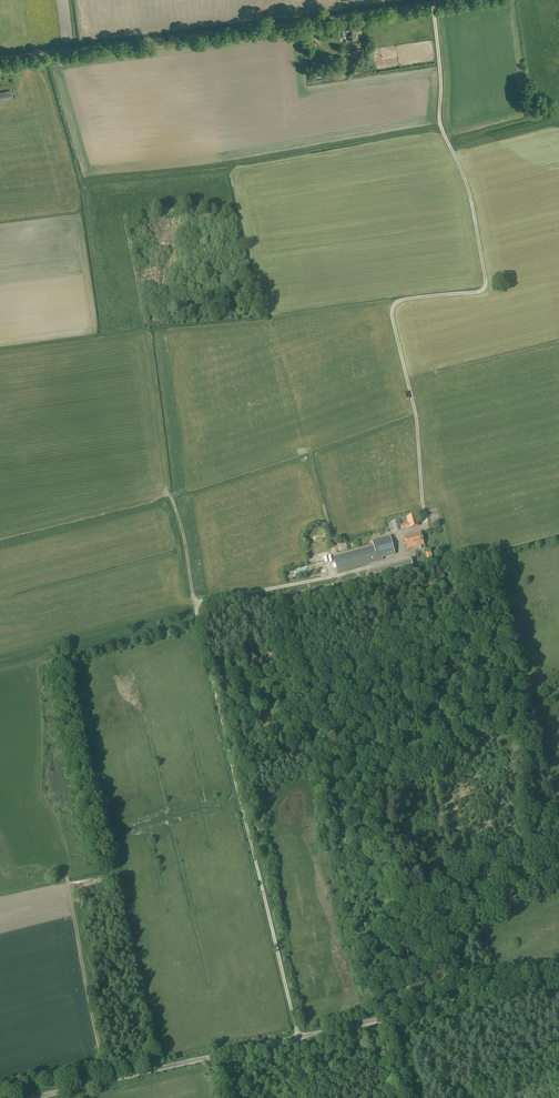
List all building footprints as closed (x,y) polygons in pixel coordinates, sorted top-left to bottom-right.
[(346,26),(347,31),(348,31),(349,40),(359,38),(357,30),(359,29),(359,24),(346,26)] [(15,99),(13,89),(0,92),(0,102),(15,99)] [(391,523),(393,533),(402,530),(402,531),(419,526),(416,515),(407,517),(408,523),(401,525),(400,520),(391,523)] [(404,537),(407,549),(417,546),(417,547),(424,545),(421,532),(414,534),(404,537)] [(369,548),(334,557),(338,572),(395,556),(389,534),(366,540),(369,548)] [(329,566),(305,572),(307,581),(331,575),(329,566)]
